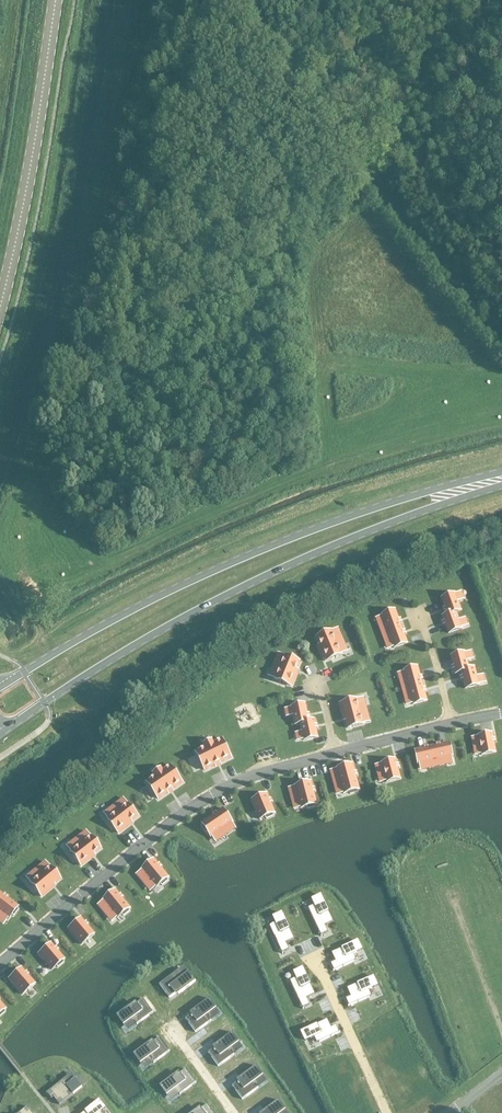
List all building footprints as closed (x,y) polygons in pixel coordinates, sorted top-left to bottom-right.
[(441,598),(447,615),(456,612),(461,610),(455,593),(441,598)] [(378,624),(382,634),(401,627),(395,610),(382,615),(384,622),(378,624)] [(447,615),(442,616),(448,634),(462,629),(456,612),(447,615)] [(407,643),(401,627),(382,634),(385,643),(391,641),(394,648),(407,643)] [(320,649),(325,662),(342,654),(338,646),(344,643),(338,629),(332,631),(332,630),(316,637),(320,644),(321,648),(320,649)] [(469,670),(469,669),(464,652),(451,656),(456,674),(461,672),(469,670)] [(297,674),(295,673),(297,669),(300,661),(285,655),(284,656),(278,654),(272,668),(278,671),(275,679),(292,686),(297,674)] [(402,689),(422,684),(417,667),(404,671),(406,678),(399,680),(402,689)] [(461,672),(465,689),(479,685),(474,668),(469,669),(469,670),(461,672)] [(422,684),(402,689),(405,699),(411,697),(413,705),(427,701),(422,684)] [(359,708),(357,699),(339,704),(343,717),(345,716),(346,720),(348,728),(364,724),(363,723),(370,722),(366,706),(359,708)] [(295,725),(300,724),(300,723),(309,721),(308,717),(307,714),(305,704),(291,707),(293,716),(295,725)] [(300,724),(302,732),(304,740),(318,738),(315,728),(315,725),(314,720),(309,721),(300,723),(300,724)] [(478,737),(472,738),(474,748),(480,747),(482,755),(496,753),(492,733),(478,736),(478,737)] [(204,747),(196,752),(205,770),(215,765),(220,763),(231,758),(222,739),(213,743),(212,741),(203,745),(204,747)] [(432,747),(437,767),(447,765),(445,758),(453,757),(449,743),(432,747)] [(437,767),(432,747),(415,750),(418,764),(425,763),(427,769),(437,767)] [(375,766),(378,776),(384,774),(386,781),(386,782),(400,778),(397,768),(396,764),(395,760),(381,763),(382,764),(375,766)] [(333,782),(339,780),(343,793),(343,794),(349,792),(350,794),(357,792),(357,790),(359,790),(355,776),(354,772),(352,764),(336,769),(337,770),(330,771),(333,782)] [(154,776),(146,782),(158,799),(168,793),(172,789),(182,782),(170,765),(162,771),(161,769),(153,774),(154,776)] [(301,809),(307,807),(307,809),(315,807),(315,805),(317,804),(313,792),(312,788),(311,782),(295,786),(295,787),(289,789),(291,798),(297,796),(300,808),(301,809)] [(267,794),(252,800),(260,820),(265,817),(266,819),(274,816),(273,814),(275,813),(270,803),(269,799),(267,794)] [(115,813),(108,818),(107,819),(119,834),(129,825),(128,824),(132,821),(138,816),(128,803),(127,804),(123,798),(111,808),(115,813)] [(203,825),(201,826),(206,833),(207,832),(211,837),(212,837),(223,829),(226,835),(235,828),(232,823),(232,822),(223,809),(217,813),(214,815),(202,824),(203,825)] [(95,818),(98,826),(106,824),(103,816),(95,818)] [(76,846),(70,851),(69,852),(80,866),(91,858),(90,856),(93,854),(100,849),(90,836),(89,836),(85,831),(72,841),(76,846)] [(143,882),(148,878),(155,887),(156,888),(161,884),(162,886),(168,880),(167,879),(168,878),(160,867),(158,865),(154,860),(141,870),(142,871),(136,875),(143,882)] [(36,877),(30,882),(29,883),(41,897),(51,888),(50,887),(53,884),(60,879),(49,866),(48,867),(44,862),(32,872),(36,877)] [(104,913),(109,909),(117,918),(117,919),(122,915),(123,916),(130,911),(128,910),(130,908),(122,898),(119,895),(115,890),(102,900),(103,901),(98,905),(104,913)] [(7,919),(7,920),(11,915),(13,916),(18,909),(16,908),(17,907),(6,898),(3,896),(0,893),(0,914),(7,919)] [(315,906),(309,909),(309,908),(308,908),(321,936),(322,936),(321,935),(328,932),(325,925),(333,921),(329,912),(329,911),(328,911),(321,895),(320,895),(312,899),(315,906)] [(290,929),(290,928),(289,929),(282,913),(281,913),(273,917),(276,923),(270,926),(270,925),(269,926),(282,954),(283,953),(282,952),(289,949),(286,943),(294,939),(290,929)] [(80,918),(67,929),(81,945),(93,934),(86,925),(84,923),(80,918)] [(358,941),(342,948),(341,947),(341,948),(332,953),(336,961),(331,964),(334,970),(333,970),(333,971),(354,961),(353,961),(350,955),(353,954),(362,949),(358,941)] [(50,943),(38,954),(51,970),(56,966),(57,967),(63,962),(62,961),(63,959),(56,951),(54,948),(50,943)] [(20,968),(8,979),(22,994),(34,984),(27,975),(24,973),(20,968)] [(303,1009),(304,1009),(303,1008),(309,1005),(306,998),(315,994),(310,985),(311,984),(310,984),(303,968),(294,972),(297,979),(291,981),(290,980),(290,981),(303,1009)] [(176,974),(160,985),(170,999),(177,993),(179,995),(196,983),(189,973),(180,980),(176,974)] [(374,977),(373,977),(357,984),(357,983),(356,983),(357,984),(347,988),(351,997),(346,999),(349,1005),(348,1006),(369,997),(369,996),(368,997),(365,991),(369,989),(377,986),(374,977)] [(134,1004),(117,1016),(124,1026),(133,1020),(137,1025),(153,1014),(143,1000),(135,1006),(134,1004)] [(194,1014),(186,1020),(196,1033),(212,1022),(207,1016),(216,1009),(209,1000),(192,1012),(194,1014)] [(327,1020),(317,1024),(317,1023),(317,1024),(301,1032),(301,1033),(305,1041),(314,1037),(317,1035),(320,1041),(319,1041),(319,1042),(340,1032),(339,1032),(336,1026),(331,1028),(327,1020)] [(217,1048),(209,1054),(219,1067),(235,1056),(230,1050),(239,1044),(232,1034),(215,1046),(217,1048)] [(151,1043),(134,1055),(141,1064),(150,1058),(154,1064),(170,1052),(160,1039),(152,1044),(151,1043)] [(241,1081),(233,1087),(243,1101),(259,1089),(254,1083),(263,1077),(256,1067),(239,1079),(241,1081)] [(177,1074),(160,1086),(167,1096),(176,1089),(180,1095),(196,1084),(186,1070),(179,1076),(177,1074)] [(71,1082),(67,1077),(46,1093),(47,1094),(47,1093),(51,1099),(54,1097),(59,1105),(72,1095),(82,1087),(75,1079),(71,1082)] [(87,1110),(86,1110),(87,1111),(84,1112),(101,1112),(100,1112),(107,1107),(101,1099),(87,1110)] [(286,1111),(279,1101),(263,1112),(283,1112),(286,1111)]
